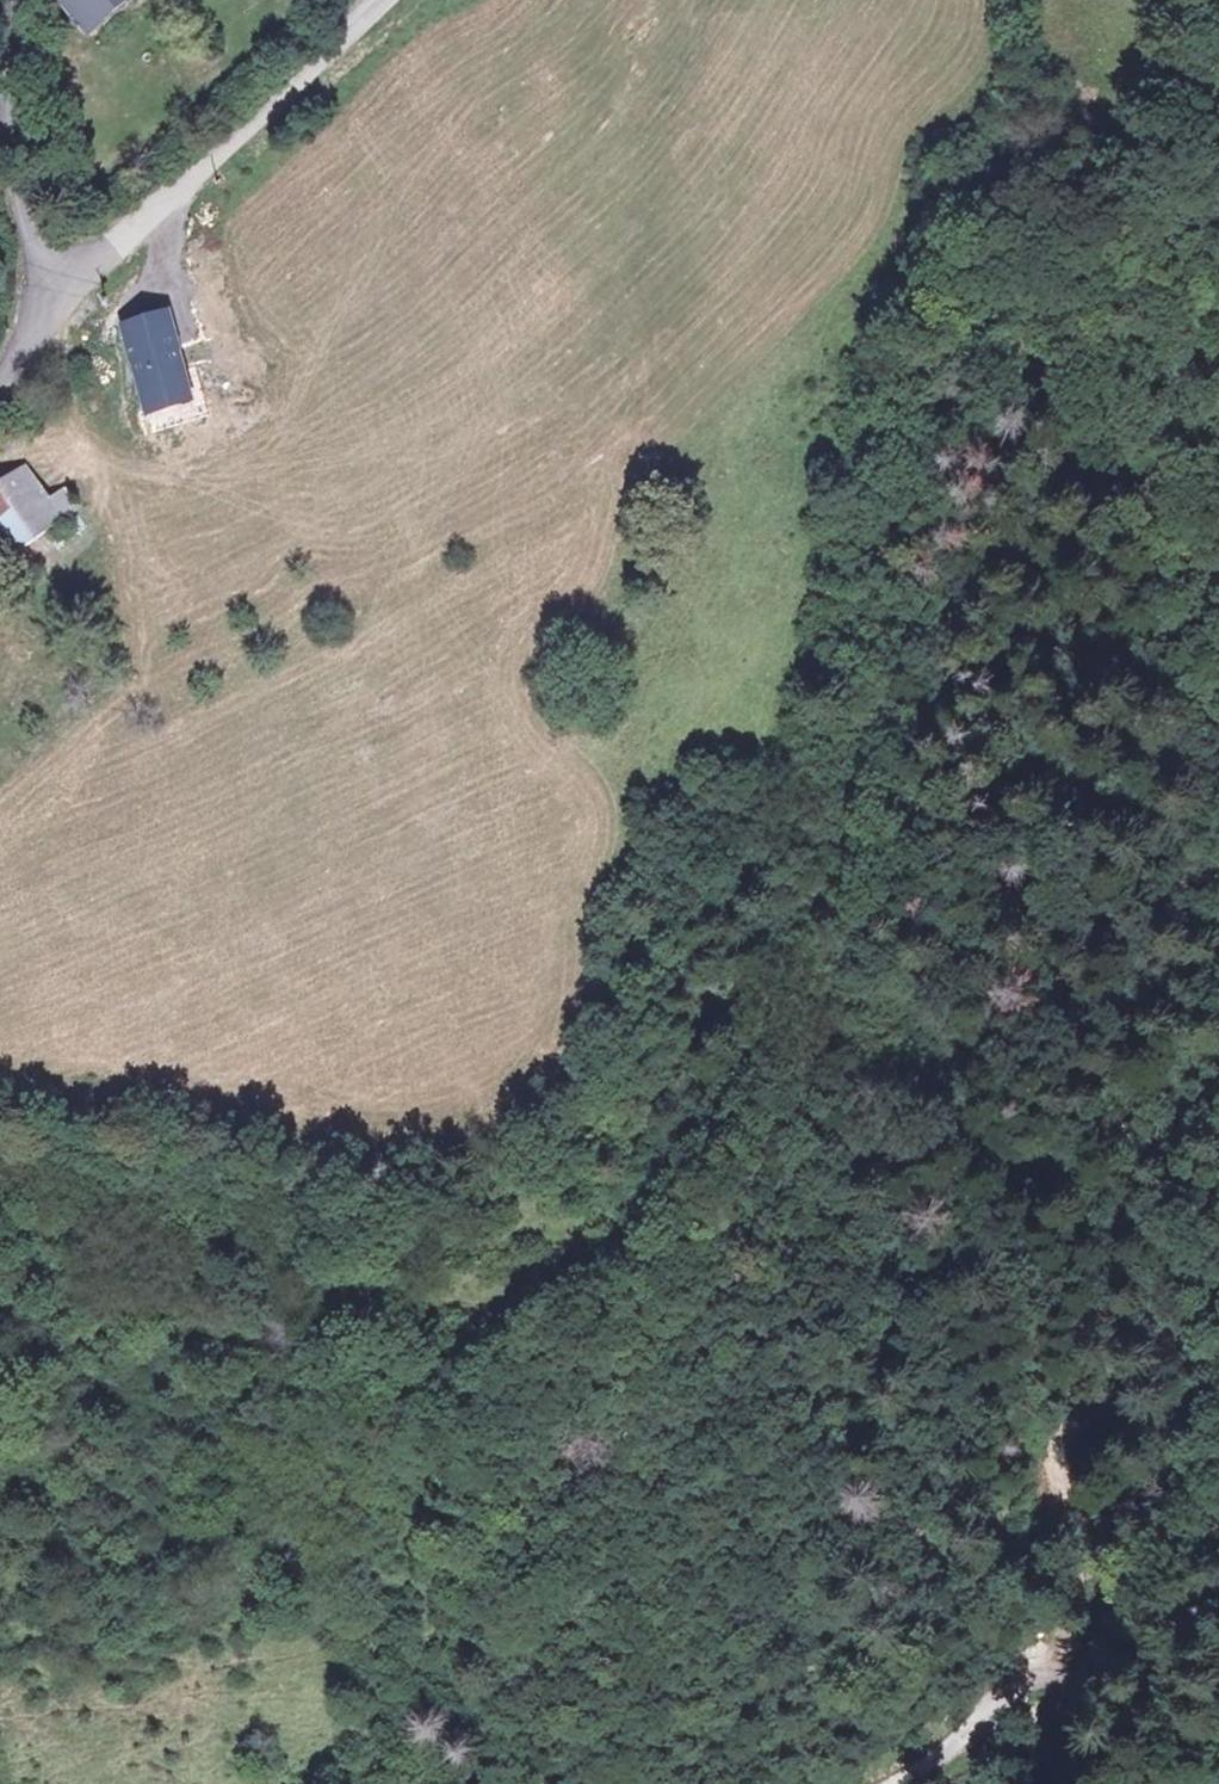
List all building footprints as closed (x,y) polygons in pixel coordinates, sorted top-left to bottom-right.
[(73,28),(104,0),(45,0),(73,28)] [(80,517),(67,493),(53,502),(30,467),(0,488),(0,520),(22,556),(80,517)]
